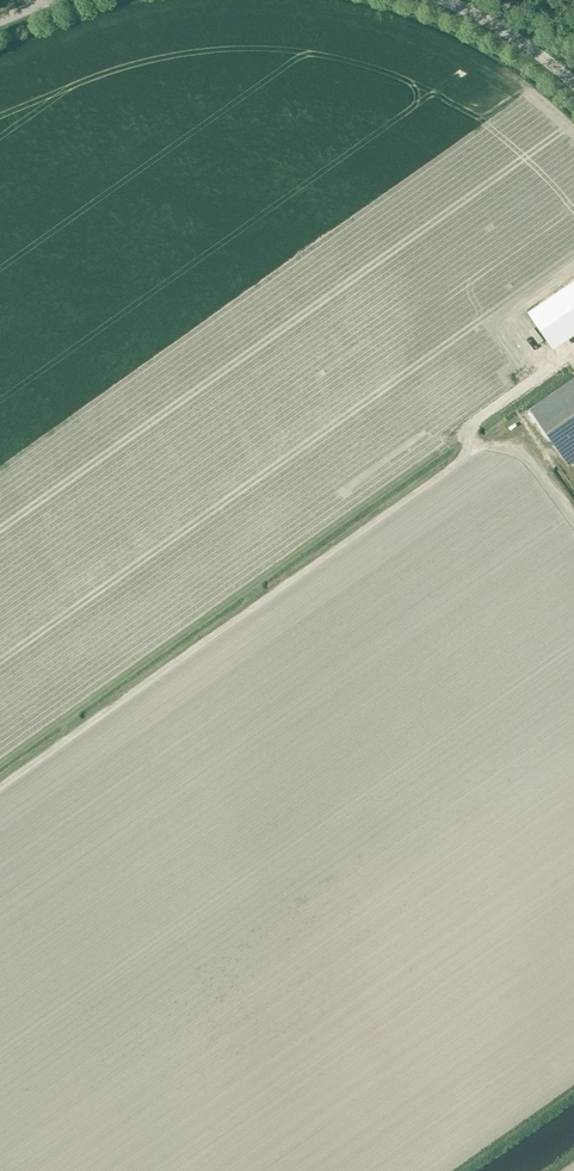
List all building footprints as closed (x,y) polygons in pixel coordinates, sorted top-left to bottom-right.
[(573,333),(573,293),(539,318),(558,345),(573,333)] [(530,407),(570,464),(573,461),(573,377),(530,407)]
